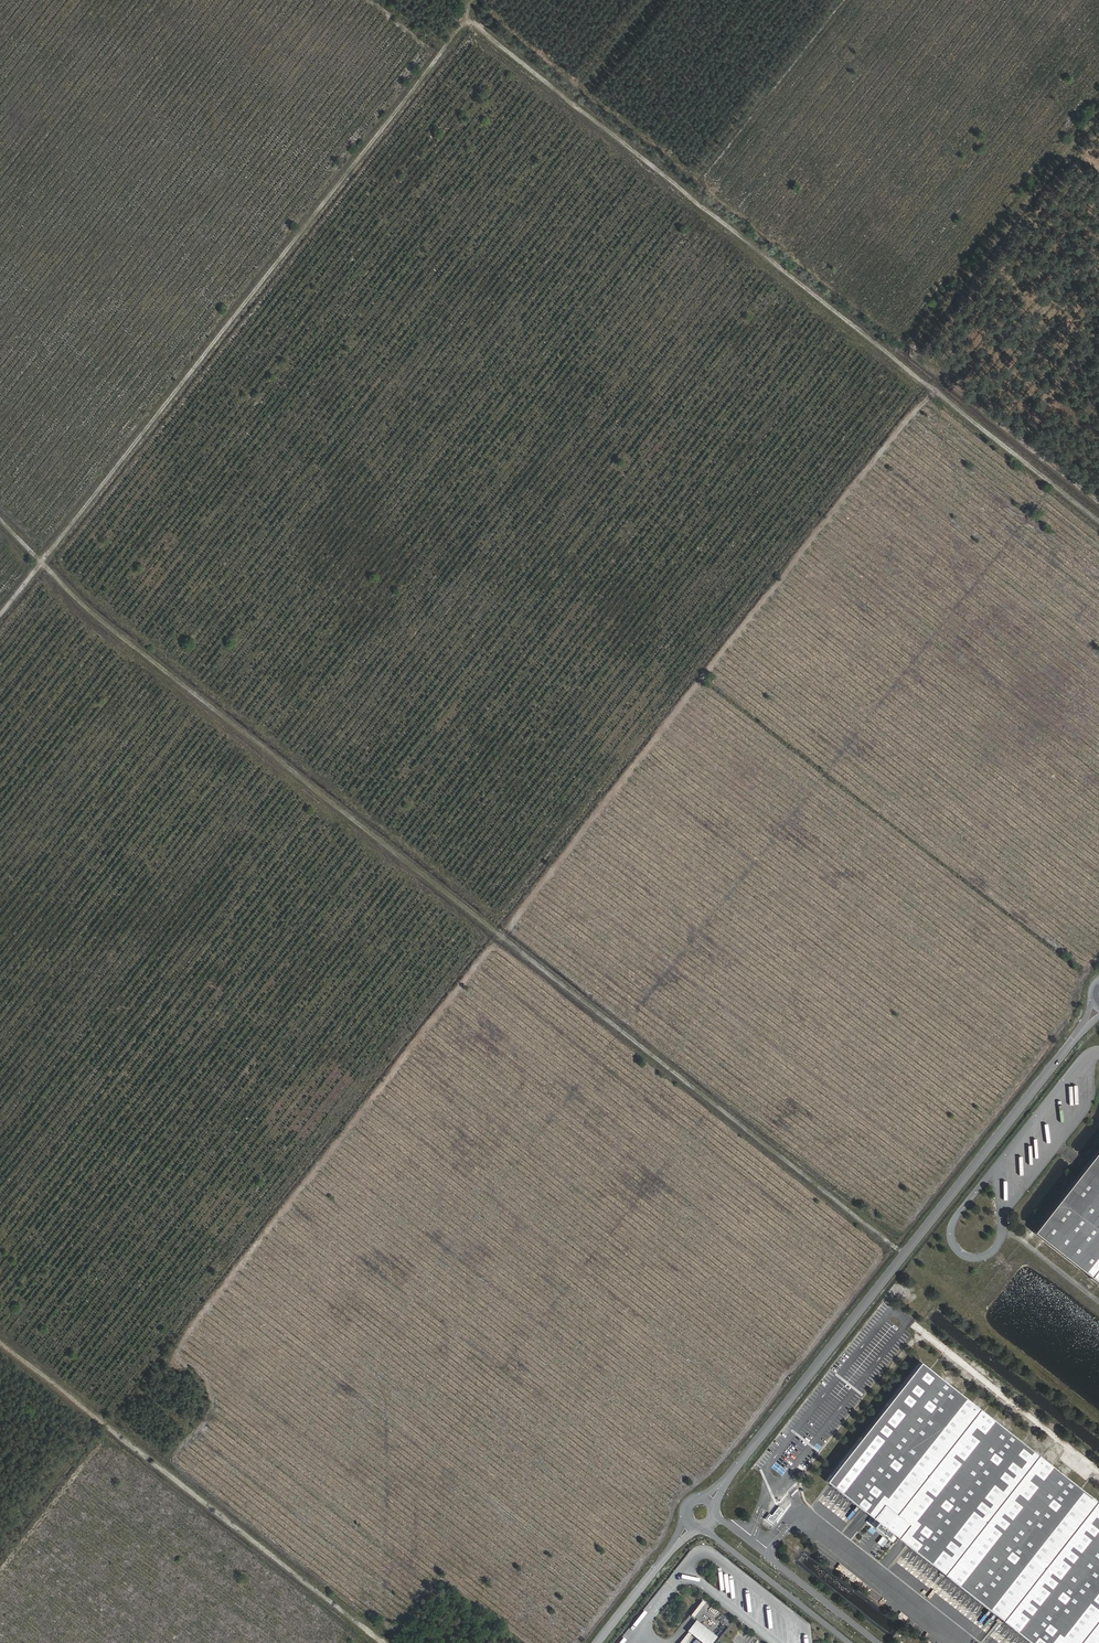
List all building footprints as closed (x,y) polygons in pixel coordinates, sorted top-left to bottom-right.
[(1029,1232),(1098,1287),(1098,1144),(1029,1232)] [(922,1368),(828,1487),(880,1528),(877,1533),(890,1543),(893,1538),(1026,1642),(1098,1642),(1098,1507),(922,1368)] [(698,1621),(714,1613),(712,1609),(696,1617),(698,1621)] [(718,1637),(697,1620),(688,1631),(703,1642),(713,1642),(718,1637)]
